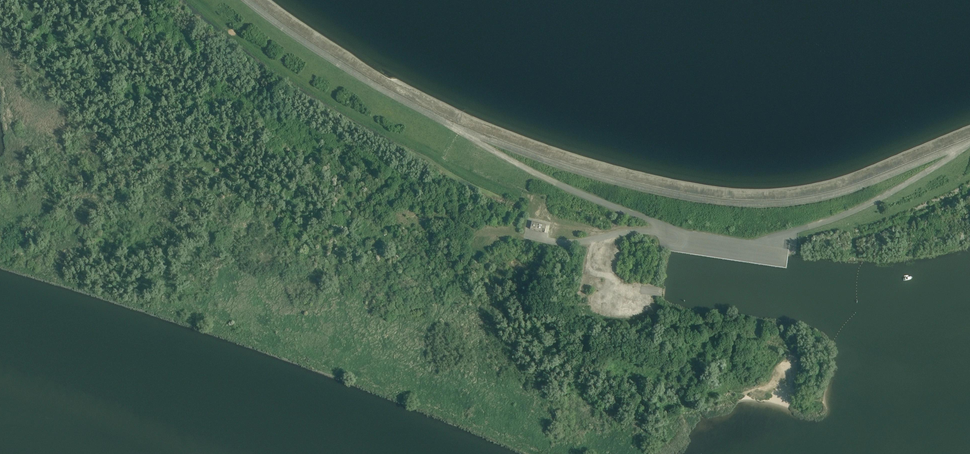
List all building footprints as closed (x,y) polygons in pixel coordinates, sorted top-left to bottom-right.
[(545,229),(546,225),(532,222),(530,229),(542,232),(542,228),(545,229)]
